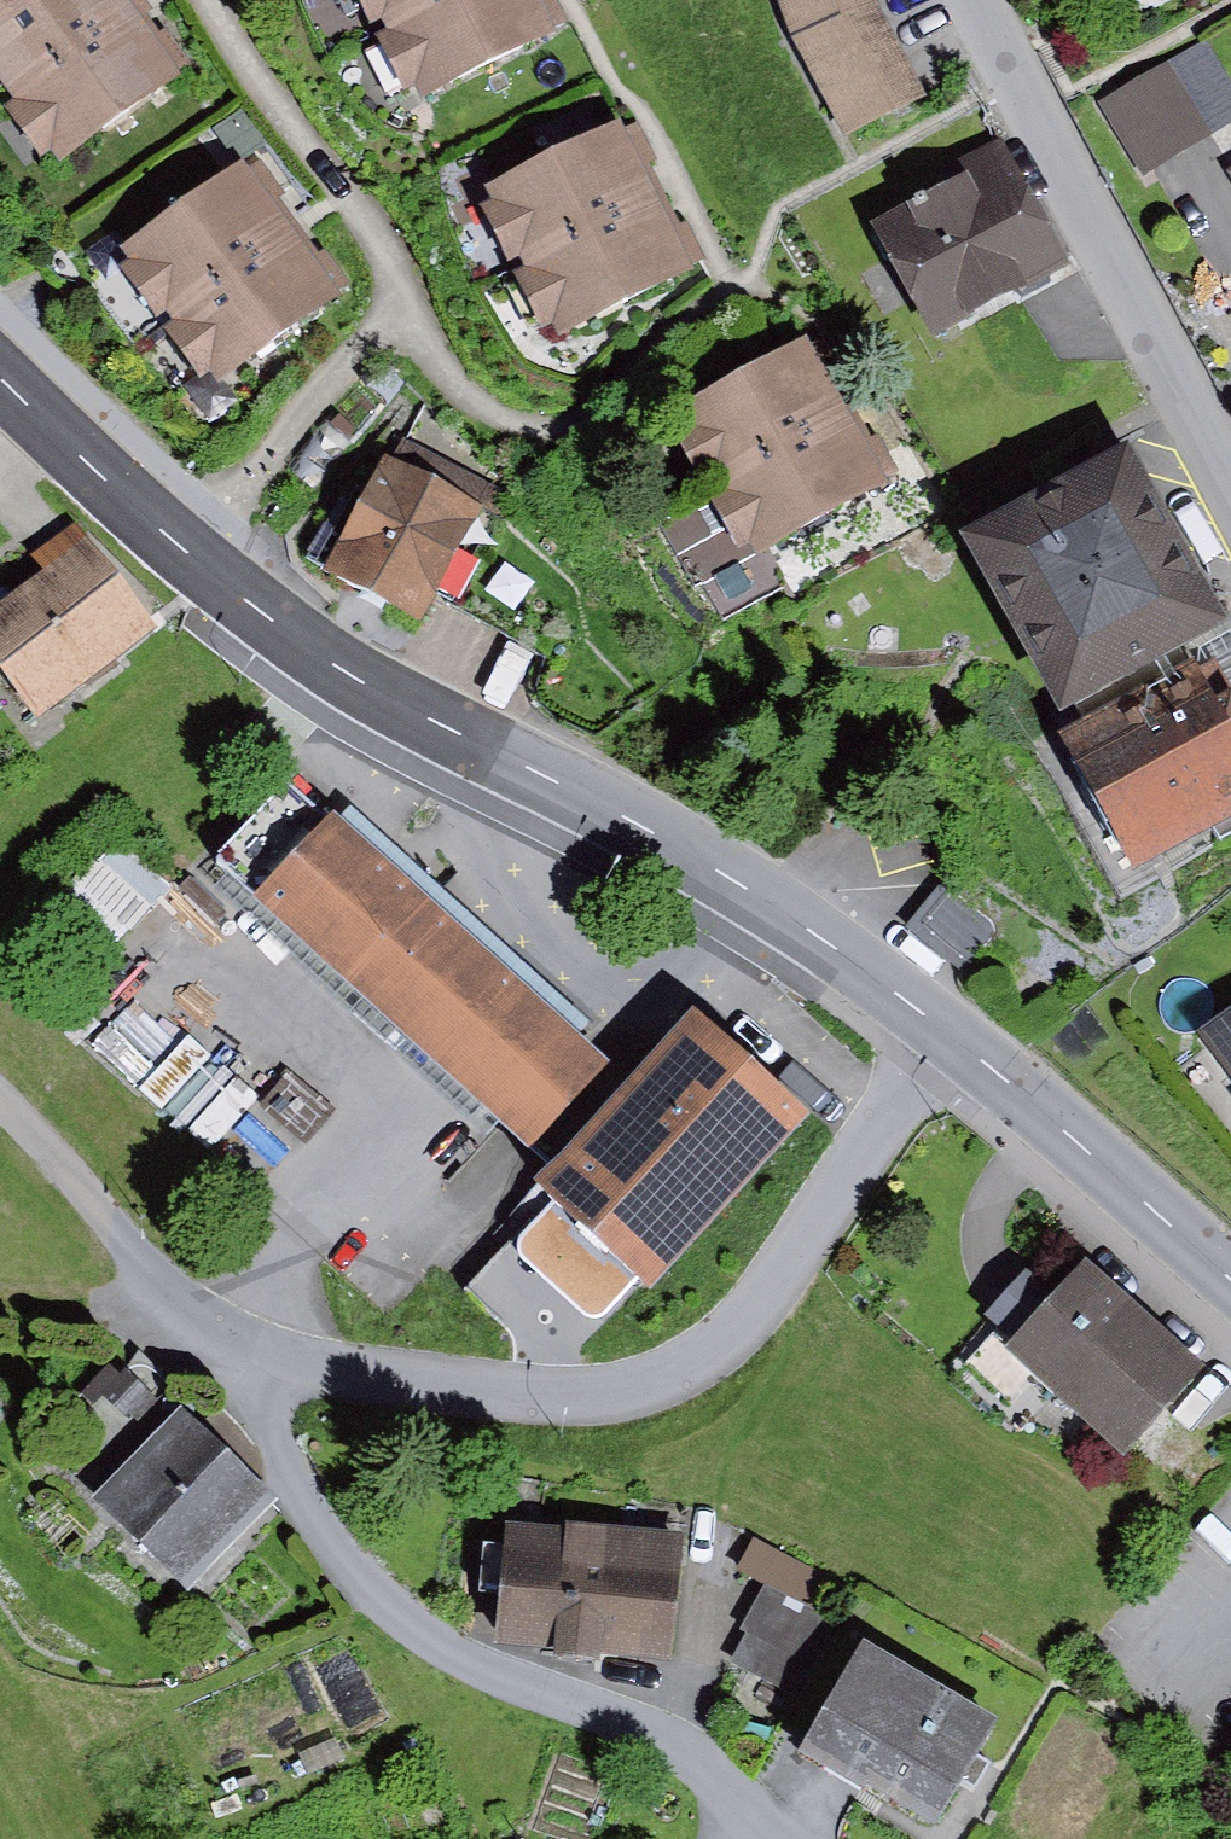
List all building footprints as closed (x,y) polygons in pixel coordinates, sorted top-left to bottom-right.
[(45,171),(179,83),(123,0),(0,0),(0,103),(45,171)] [(399,107),(548,40),(530,0),(351,0),(399,107)] [(791,48),(847,139),(924,102),(879,11),(876,0),(780,0),(791,48)] [(1107,111),(1141,174),(1230,126),(1230,75),(1218,52),(1107,111)] [(626,137),(484,201),(545,337),(687,273),(626,137)] [(973,181),(875,228),(927,336),(1064,272),(1006,149),(967,168),(973,181)] [(241,170),(113,252),(199,384),(326,302),(241,170)] [(813,348),(670,420),(741,558),(883,486),(813,348)] [(491,516),(384,465),(329,580),(435,631),(491,516)] [(1128,469),(955,558),(1042,725),(1214,637),(1128,469)] [(0,618),(0,673),(36,720),(151,634),(72,531),(36,559),(52,579),(0,618)] [(1068,748),(1138,881),(1230,833),(1230,737),(1201,679),(1068,748)] [(598,1067),(287,796),(214,879),(524,1150),(598,1067)] [(1203,1042),(1230,1086),(1230,1025),(1203,1042)] [(810,1128),(696,1026),(538,1200),(652,1302),(810,1128)] [(1204,1378),(1090,1275),(1010,1363),(1124,1466),(1204,1378)] [(263,1499),(173,1420),(94,1510),(184,1589),(263,1499)] [(689,1533),(513,1515),(501,1634),(677,1651),(689,1533)] [(1005,1734),(865,1657),(823,1732),(963,1810),(1005,1734)]
